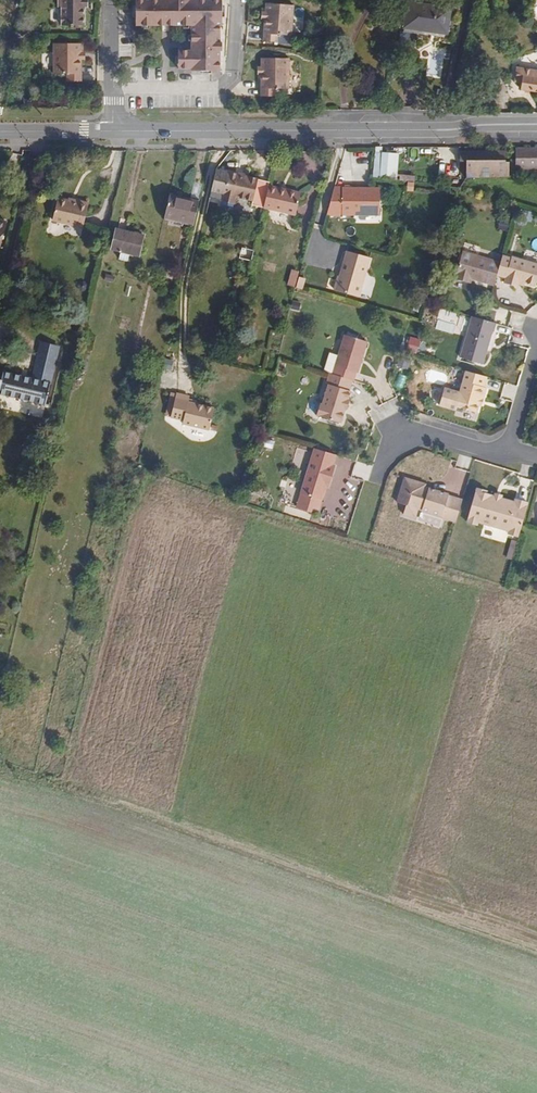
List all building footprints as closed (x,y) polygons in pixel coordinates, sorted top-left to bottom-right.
[(82,0),(58,0),(58,8),(61,8),(61,26),(85,26),(84,8),(82,8),(82,0)] [(189,70),(188,72),(191,76),(209,76),(218,76),(218,55),(220,54),(220,45),(218,45),(218,30),(219,28),(220,0),(134,0),(134,26),(189,26),(189,51),(178,51),(178,70),(189,70)] [(293,5),(265,4),(264,12),(264,20),(263,42),(277,42),(278,36),(291,36),(293,5)] [(449,33),(452,10),(408,4),(405,31),(426,34),(427,30),(449,33)] [(81,51),(81,43),(52,43),(52,73),(66,73),(66,81),(81,81),(81,59),(81,51)] [(289,90),(290,60),(261,59),(261,68),(261,75),(260,97),(276,97),(276,90),(289,90)] [(515,69),(513,80),(520,81),(519,89),(536,92),(536,72),(515,69)] [(487,100),(486,87),(469,88),(470,101),(487,100)] [(516,149),(516,161),(509,161),(509,167),(510,166),(511,170),(519,169),(519,170),(536,168),(536,148),(516,149)] [(399,166),(401,155),(378,153),(377,164),(399,166)] [(506,166),(505,154),(461,154),(461,169),(478,169),(478,166),(506,166)] [(397,185),(399,169),(377,167),(377,169),(376,182),(397,185)] [(520,179),(519,170),(519,169),(511,170),(510,170),(510,181),(520,179)] [(252,202),(257,181),(228,174),(222,203),(234,206),(236,198),(252,202)] [(294,217),(299,195),(267,187),(262,209),(294,217)] [(381,196),(382,189),(334,187),(326,217),(354,216),(354,213),(381,213),(381,205),(386,205),(386,196),(381,196)] [(192,228),(198,201),(169,194),(162,221),(192,228)] [(82,229),(88,203),(77,200),(77,203),(57,198),(52,221),(82,229)] [(137,259),(142,236),(116,230),(111,252),(137,259)] [(497,276),(500,264),(500,263),(462,253),(454,280),(465,283),(466,279),(470,280),(494,286),(497,276)] [(359,300),(371,262),(349,255),(340,283),(338,282),(335,292),(359,300)] [(536,277),(536,265),(511,258),(511,260),(502,257),(500,263),(500,264),(497,276),(506,278),(504,284),(517,287),(517,284),(518,282),(523,284),(534,287),(536,277)] [(298,273),(290,270),(285,286),(294,288),(297,277),(298,273)] [(115,277),(105,274),(104,281),(113,283),(115,277)] [(305,280),(297,277),(294,288),(302,291),(305,280)] [(301,304),(294,301),(291,308),(299,310),(301,304)] [(483,365),(493,332),(495,333),(497,324),(473,318),(462,359),(483,365)] [(357,376),(366,344),(342,337),(336,356),(328,354),(323,374),(331,376),(350,382),(352,383),(354,375),(357,376)] [(60,349),(41,345),(33,381),(3,373),(0,384),(0,398),(45,409),(60,349)] [(89,359),(91,350),(84,348),(82,358),(89,359)] [(173,361),(165,359),(163,367),(171,369),(173,361)] [(484,401),(487,390),(485,389),(488,379),(469,374),(458,409),(477,414),(479,406),(481,399),(484,401)] [(345,412),(348,402),(346,401),(348,393),(347,393),(350,382),(331,376),(328,375),(325,386),(327,387),(321,407),(318,406),(315,418),(339,425),(343,411),(345,412)] [(211,430),(216,408),(192,402),(193,396),(177,392),(176,395),(171,418),(185,422),(185,424),(211,430)] [(171,418),(176,395),(170,394),(165,417),(171,418)] [(335,469),(332,468),(336,458),(314,451),(300,496),(296,509),(318,515),(322,503),(326,489),(328,490),(335,469)] [(456,525),(463,503),(448,498),(449,496),(425,489),(426,486),(406,479),(397,503),(407,507),(404,516),(415,519),(418,510),(442,518),(441,520),(456,525)] [(498,531),(506,502),(487,497),(488,494),(477,491),(468,525),(479,528),(479,526),(498,531)] [(518,539),(527,506),(515,502),(515,505),(506,502),(498,531),(508,533),(508,536),(518,539)]
